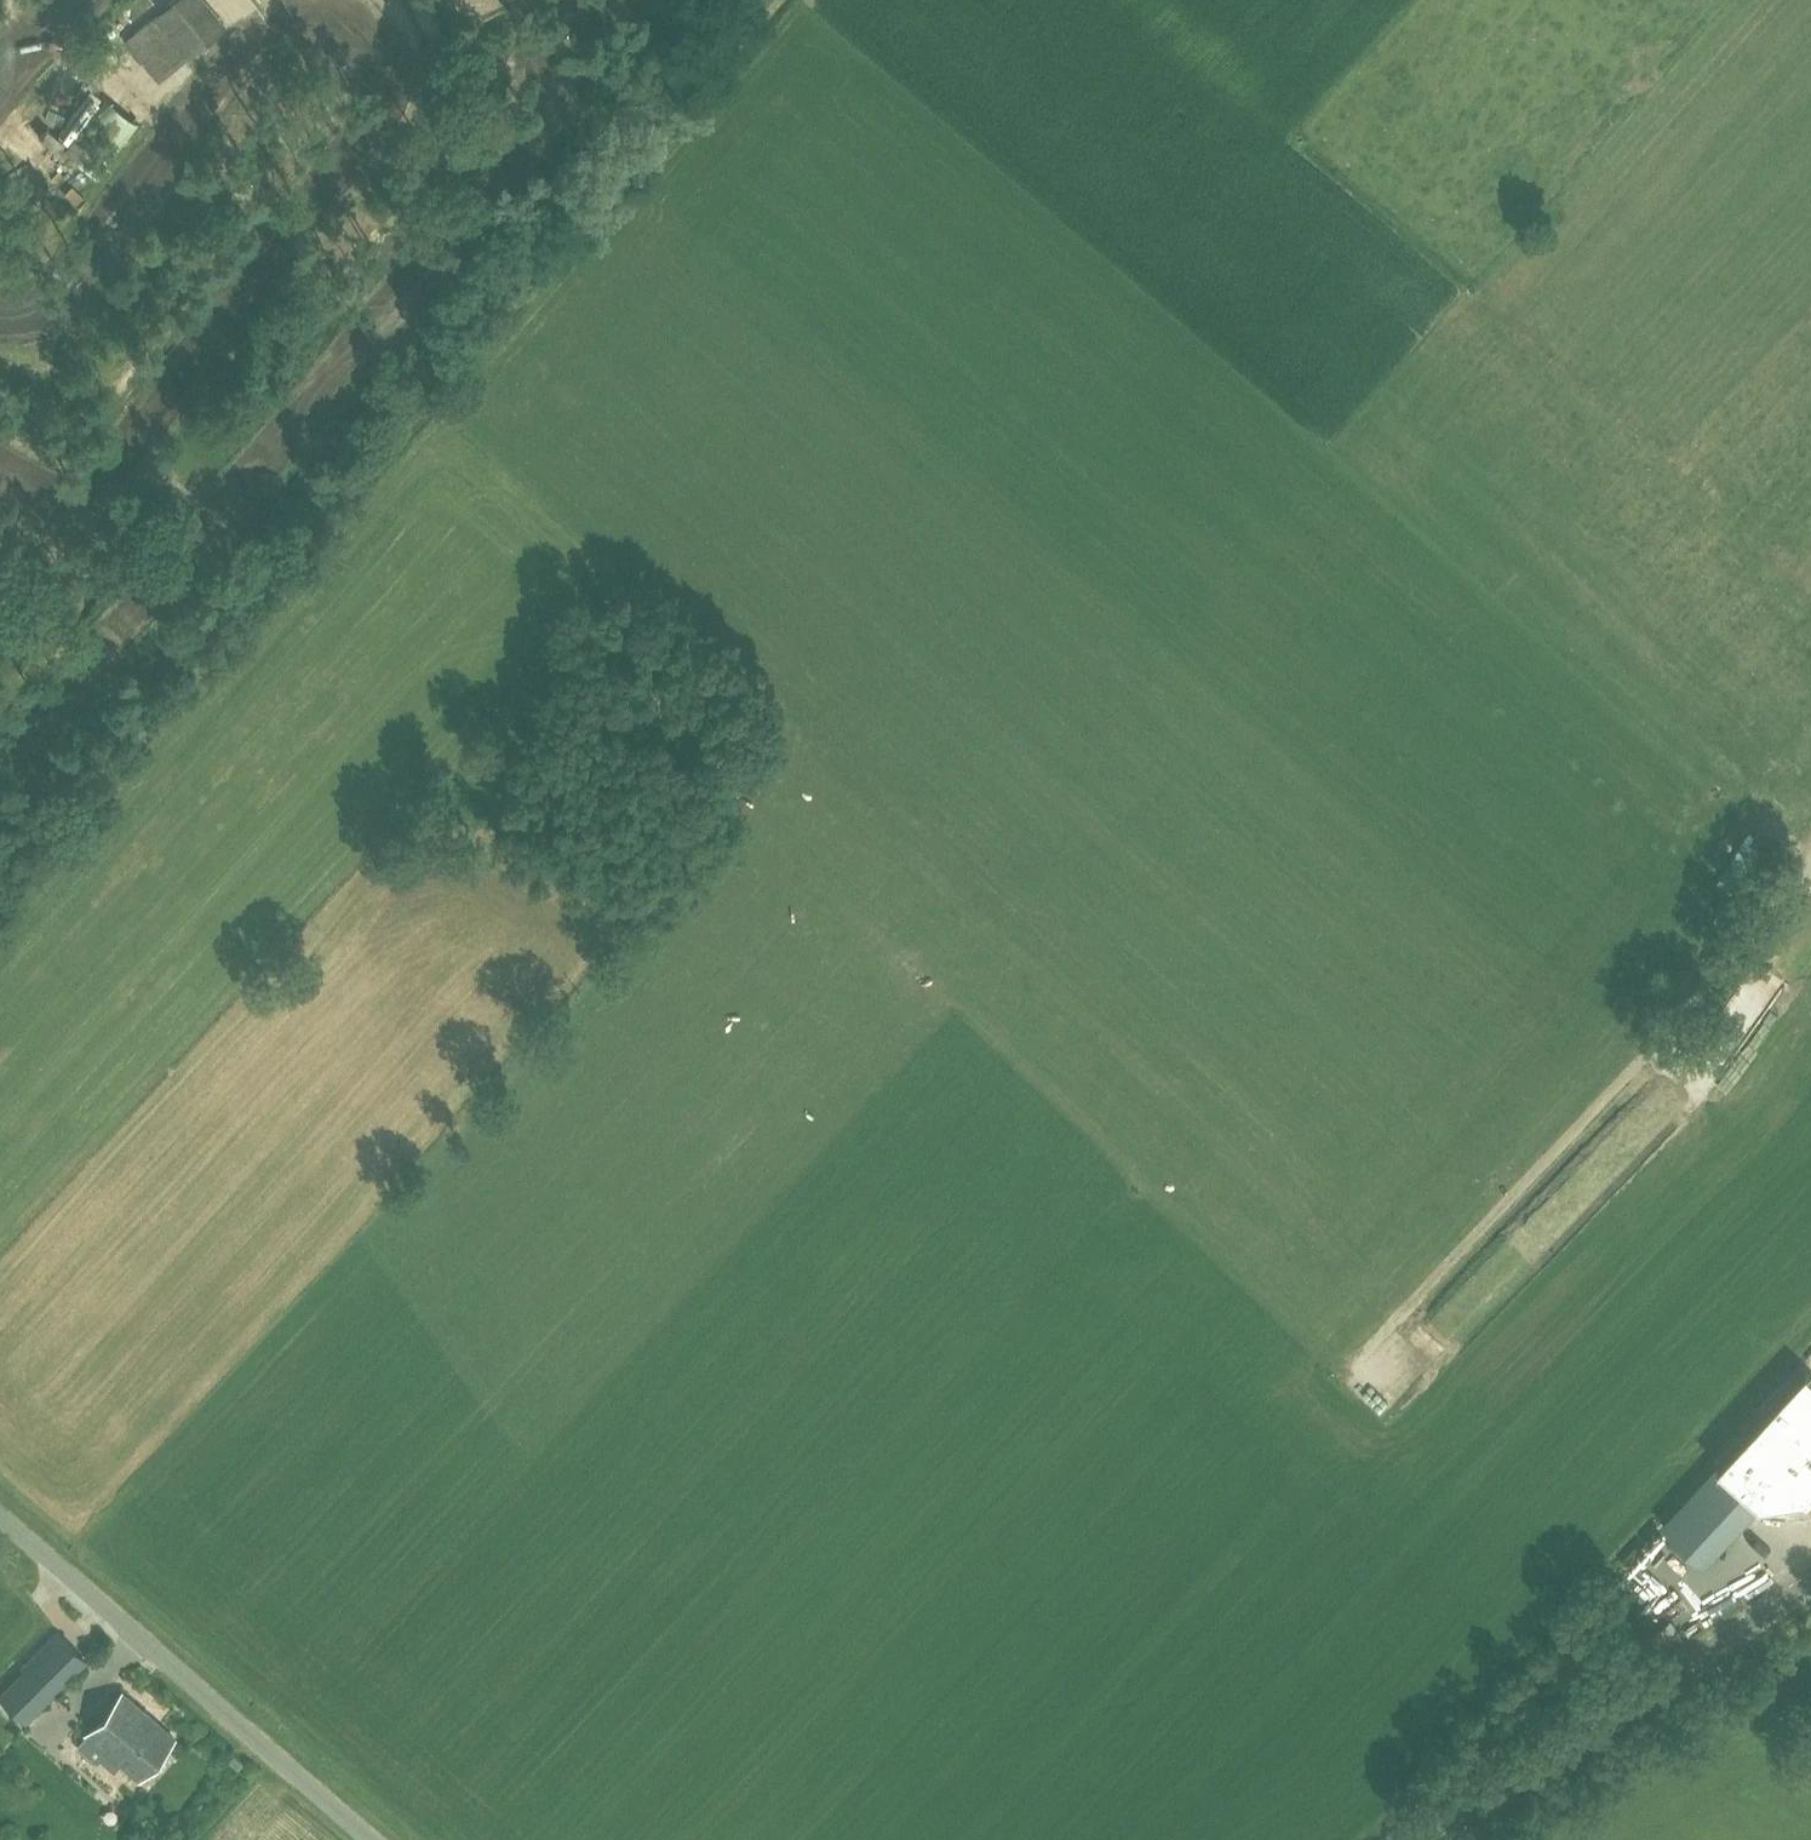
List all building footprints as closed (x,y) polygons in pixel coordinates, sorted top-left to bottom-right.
[(207,0),(173,0),(125,41),(159,81),(226,23),(207,0)] [(44,104),(35,97),(17,119),(26,126),(44,104)] [(141,124),(106,97),(82,127),(117,155),(141,124)] [(1800,1465),(1810,1453),(1769,1415),(1666,1526),(1708,1565),(1772,1494),(1765,1487),(1792,1458),(1800,1465)] [(26,1723),(88,1660),(42,1614),(5,1650),(21,1667),(0,1689),(0,1698),(26,1723)] [(138,1778),(174,1737),(123,1691),(87,1733),(138,1778)] [(11,1755),(0,1746),(0,1769),(11,1755)] [(234,1754),(229,1760),(238,1768),(243,1763),(234,1754)]
